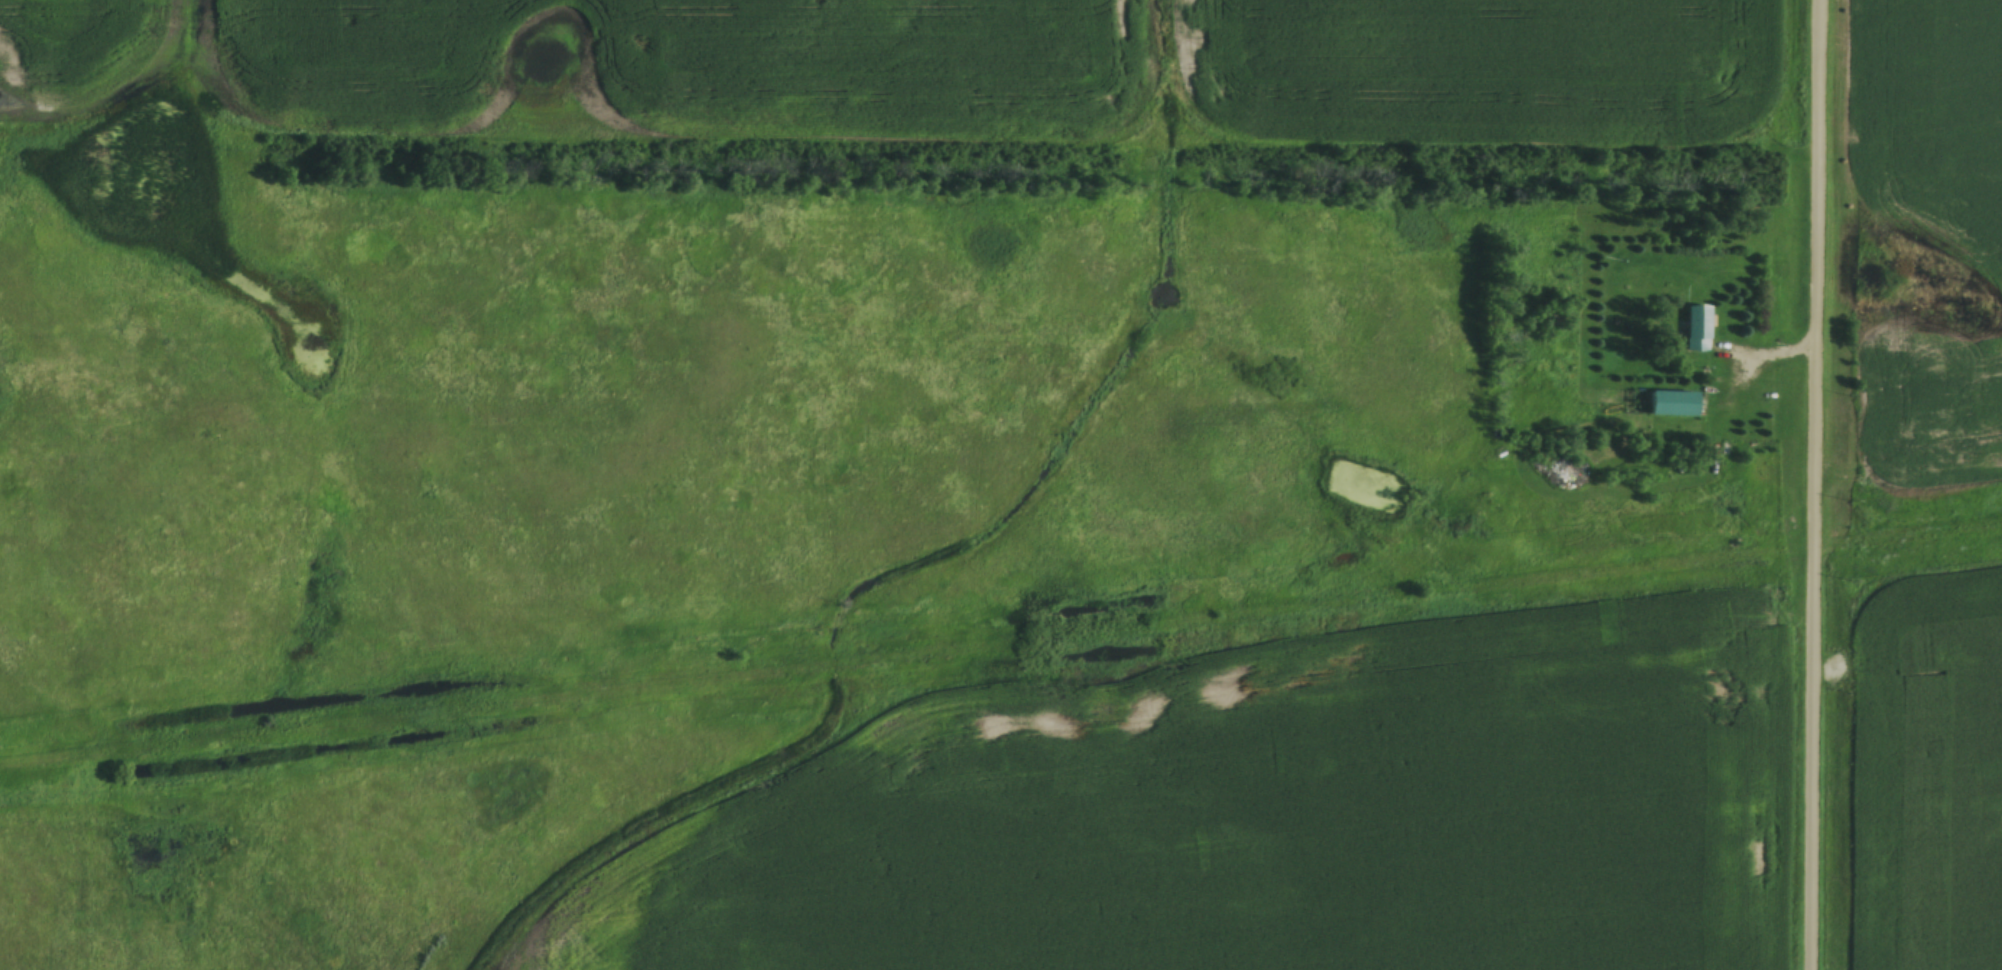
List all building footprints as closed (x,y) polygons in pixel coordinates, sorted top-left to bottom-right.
[(1706,304),(1684,304),(1684,348),(1706,348),(1706,304)] [(1692,414),(1692,389),(1646,389),(1646,414),(1692,414)]
